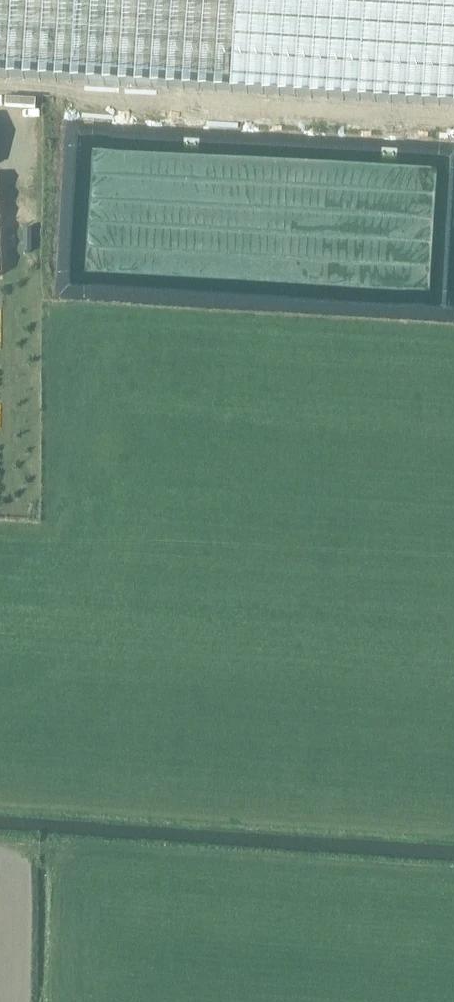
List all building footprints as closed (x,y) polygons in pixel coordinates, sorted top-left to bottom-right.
[(193,89),(382,102),(453,106),(453,0),(0,0),(0,77),(193,89)]
